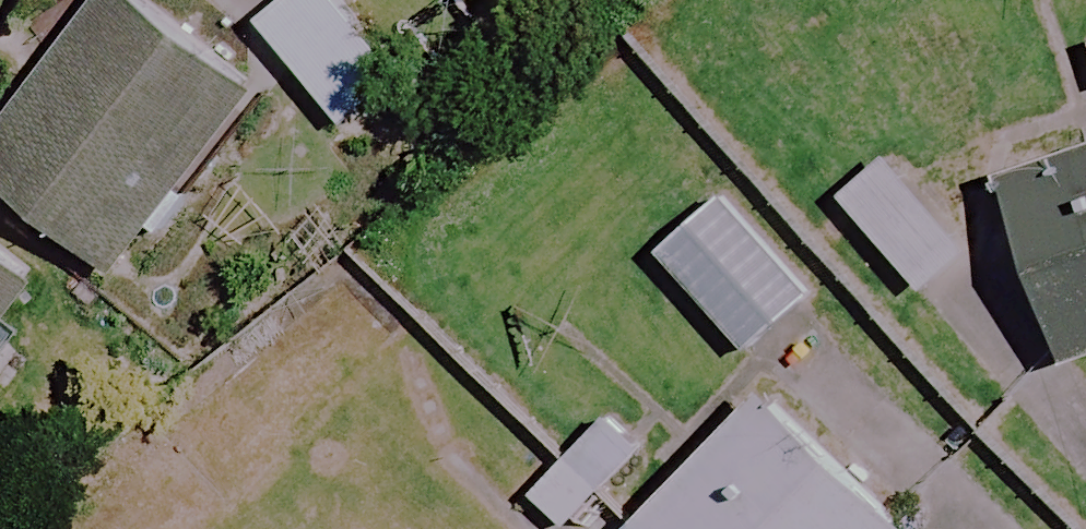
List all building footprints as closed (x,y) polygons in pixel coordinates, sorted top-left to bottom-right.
[(116,0),(96,0),(0,124),(0,194),(109,279),(247,101),(116,0)] [(333,0),(286,0),(253,26),(336,131),(398,83),(333,0)] [(1000,180),(1065,369),(1085,362),(1085,151),(1000,180)] [(970,269),(882,165),(835,205),(923,309),(970,269)] [(803,301),(714,203),(655,256),(744,354),(803,301)] [(0,261),(0,332),(34,287),(0,261)] [(754,401),(632,528),(888,528),(754,401)] [(605,422),(527,498),(557,528),(561,528),(637,455),(605,422)]
